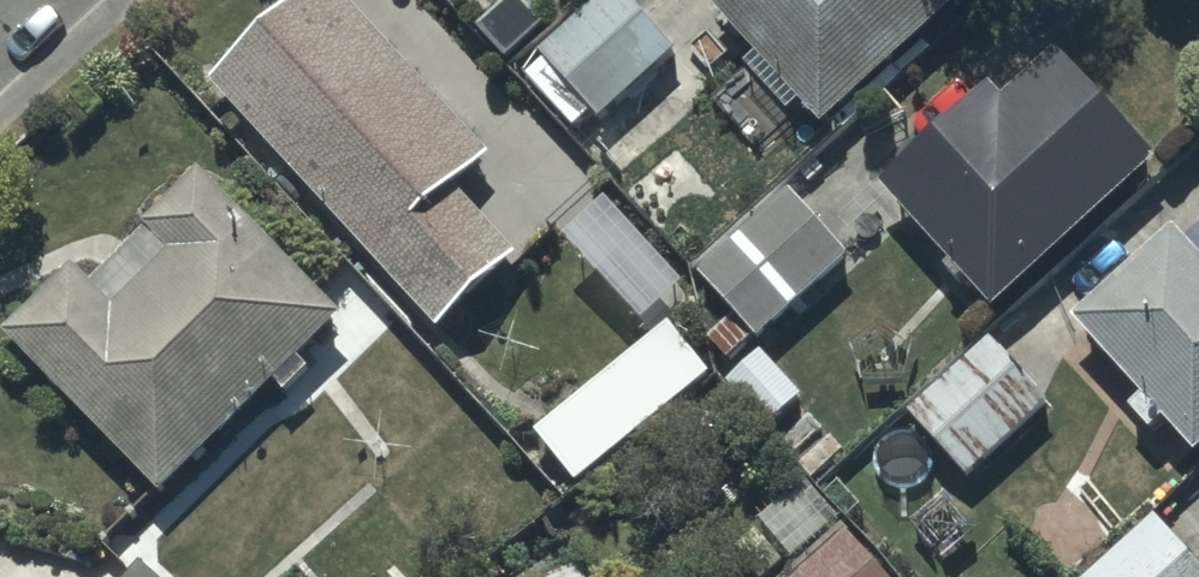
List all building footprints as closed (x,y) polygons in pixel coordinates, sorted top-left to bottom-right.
[(362,0),(287,0),(209,71),(434,317),(517,242),(456,175),(492,142),(362,0)] [(642,0),(587,0),(521,65),(573,119),(592,101),(603,112),(679,38),(642,0)] [(757,42),(745,54),(791,103),(802,93),(822,114),(945,0),(718,0),(757,42)] [(993,67),(880,170),(996,296),(1161,143),(1062,36),(1009,84),(993,67)] [(74,251),(4,320),(163,482),(344,305),(197,155),(143,207),(150,215),(93,271),(74,251)] [(792,180),(701,263),(759,327),(850,244),(792,180)] [(1079,307),(1195,440),(1198,437),(1198,204),(1079,307)] [(668,309),(536,420),(583,476),(715,366),(668,309)] [(984,325),(907,403),(972,468),(1049,390),(984,325)] [(804,385),(762,341),(726,376),(769,420),(804,385)] [(1074,576),(1198,576),(1198,553),(1149,502),(1074,576)] [(847,515),(775,576),(901,576),(847,515)] [(143,553),(121,576),(170,576),(143,553)] [(534,576),(592,576),(581,554),(534,576)]
